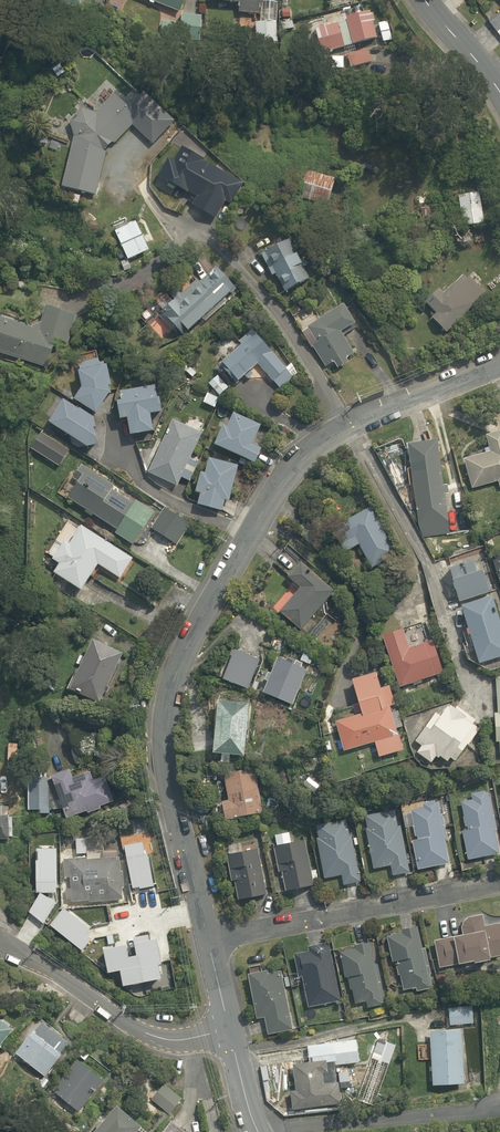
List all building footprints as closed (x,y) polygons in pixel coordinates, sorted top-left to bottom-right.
[(60,7),(81,12),(84,0),(62,0),(60,7)] [(180,15),(187,0),(144,0),(180,15)] [(278,50),(279,4),(263,3),(263,0),(212,0),(212,7),(241,8),(241,15),(262,16),(261,25),(257,25),(257,49),(278,50)] [(488,19),(499,36),(499,11),(488,19)] [(372,12),(346,18),(345,13),(307,23),(313,47),(320,45),(324,58),(354,50),(380,43),(372,12)] [(256,19),(236,17),(234,38),(254,40),(256,19)] [(204,19),(181,18),(181,27),(162,26),(162,40),(182,40),(182,48),(203,49),(204,19)] [(372,52),(349,59),(353,71),(376,64),(372,52)] [(132,108),(118,93),(94,114),(88,108),(68,126),(78,137),(63,188),(96,198),(110,152),(133,129),(152,147),(177,122),(149,93),(132,108)] [(213,215),(177,154),(132,180),(168,241),(213,215)] [(338,181),(301,170),(294,196),(331,207),(338,181)] [(486,228),(482,194),(462,196),(467,231),(486,228)] [(153,253),(138,223),(116,234),(131,264),(153,253)] [(317,286),(299,243),(263,257),(272,280),(279,277),(287,298),(317,286)] [(216,270),(166,315),(186,338),(237,293),(216,270)] [(484,297),(466,277),(448,294),(442,288),(425,304),(436,316),(431,321),(443,335),(484,297)] [(332,309),(330,306),(295,324),(306,345),(310,343),(324,370),(334,365),(338,372),(350,366),(347,362),(358,356),(348,335),(359,329),(345,302),(332,309)] [(3,321),(0,333),(0,356),(51,369),(55,354),(67,357),(77,320),(47,312),(42,332),(3,321)] [(159,315),(146,325),(160,343),(173,333),(159,315)] [(297,378),(259,334),(221,366),(239,387),(263,366),(283,390),(297,378)] [(108,361),(81,367),(88,392),(78,409),(99,420),(115,391),(108,361)] [(232,390),(219,376),(209,385),(221,400),(232,390)] [(159,386),(124,393),(126,403),(120,404),(124,422),(132,420),(135,437),(159,432),(156,418),(164,416),(159,386)] [(220,401),(209,394),(202,404),(214,412),(220,401)] [(100,425),(68,406),(53,431),(95,456),(104,442),(94,435),(100,425)] [(267,433),(239,419),(231,435),(227,433),(219,451),(257,468),(264,452),(260,449),(267,433)] [(47,433),(33,424),(25,435),(38,445),(47,433)] [(202,436),(173,424),(151,476),(180,489),(202,436)] [(473,489),(499,483),(499,485),(499,437),(490,439),(493,453),(466,460),(473,489)] [(440,447),(410,451),(422,536),(452,532),(440,447)] [(240,470),(213,464),(209,480),(205,479),(200,498),(203,499),(200,510),(224,516),(227,503),(232,504),(240,470)] [(116,489),(88,472),(69,504),(116,532),(114,536),(137,550),(157,515),(139,504),(137,507),(114,493),(116,489)] [(189,525),(163,511),(151,533),(177,547),(189,525)] [(391,561),(371,517),(335,534),(345,556),(360,550),(369,571),(391,561)] [(136,560),(84,528),(73,545),(69,542),(55,564),(63,568),(57,577),(86,595),(103,568),(123,581),(136,560)] [(333,591),(303,563),(286,582),(300,596),(283,614),(299,629),(333,591)] [(477,568),(453,573),(461,606),(487,600),(486,595),(494,593),(489,573),(479,575),(477,568)] [(462,611),(479,666),(499,659),(499,629),(492,602),(462,611)] [(406,635),(385,640),(398,688),(446,675),(437,642),(410,650),(406,635)] [(101,705),(123,657),(96,645),(75,693),(101,705)] [(309,674),(283,661),(266,695),(291,708),(309,674)] [(256,670),(244,665),(234,686),(246,691),(256,670)] [(381,679),(355,686),(364,720),(338,726),(345,754),(378,746),(382,763),(403,758),(392,711),(398,709),(393,688),(384,691),(381,679)] [(247,762),(252,705),(222,703),(217,759),(247,762)] [(465,751),(483,729),(454,707),(442,721),(436,716),(413,745),(422,751),(417,757),(433,769),(443,756),(467,776),(479,762),(465,751)] [(25,744),(9,742),(7,768),(23,769),(25,744)] [(71,774),(55,779),(68,821),(114,806),(105,777),(93,781),(91,775),(72,781),(71,774)] [(255,774),(225,780),(229,800),(244,798),(245,807),(226,810),(229,823),(263,817),(255,774)] [(50,793),(29,792),(28,813),(49,814),(50,793)] [(472,796),(473,803),(464,805),(468,833),(464,834),(468,862),(499,857),(499,843),(493,793),(472,796)] [(446,868),(438,804),(424,806),(424,812),(412,814),(419,872),(446,868)] [(9,845),(10,813),(0,813),(0,844),(9,845)] [(365,820),(378,871),(391,868),(394,880),(411,875),(396,813),(365,820)] [(314,826),(327,883),(343,880),(345,889),(365,884),(350,818),(314,826)] [(105,841),(87,842),(88,858),(106,857),(105,841)] [(311,888),(303,844),(275,848),(284,894),(311,888)] [(258,851),(227,857),(231,878),(234,878),(238,900),(266,895),(258,851)] [(88,859),(64,860),(65,880),(71,879),(72,888),(65,889),(66,907),(92,905),(94,937),(116,935),(114,901),(123,900),(121,860),(88,863),(88,859)] [(436,945),(442,973),(463,969),(464,974),(495,968),(494,960),(499,959),(499,928),(484,931),(482,918),(461,922),(464,939),(436,945)] [(387,941),(404,996),(416,993),(417,996),(436,991),(418,931),(387,941)] [(309,1010),(342,1004),(333,953),(329,954),(328,946),(306,950),(307,956),(294,958),(298,981),(303,980),(309,1010)] [(340,954),(353,1008),(367,1005),(368,1010),(385,1006),(371,947),(340,954)] [(266,975),(264,964),(246,967),(256,1022),(265,1020),(269,1038),(296,1033),(284,972),(266,975)] [(473,1007),(450,1009),(452,1029),(476,1027),(473,1007)] [(0,1015),(0,1052),(18,1031),(0,1015)] [(79,1046),(50,1024),(25,1056),(54,1078),(79,1046)] [(464,1031),(433,1032),(434,1090),(465,1090),(464,1031)] [(359,1044),(308,1049),(309,1064),(295,1065),(298,1093),(291,1094),(293,1115),(342,1110),(338,1068),(362,1066),(359,1044)] [(117,1081),(95,1059),(63,1092),(86,1114),(117,1081)] [(186,1098),(166,1082),(152,1101),(172,1116),(186,1098)] [(129,1105),(103,1131),(150,1131),(154,1129),(129,1105)]
